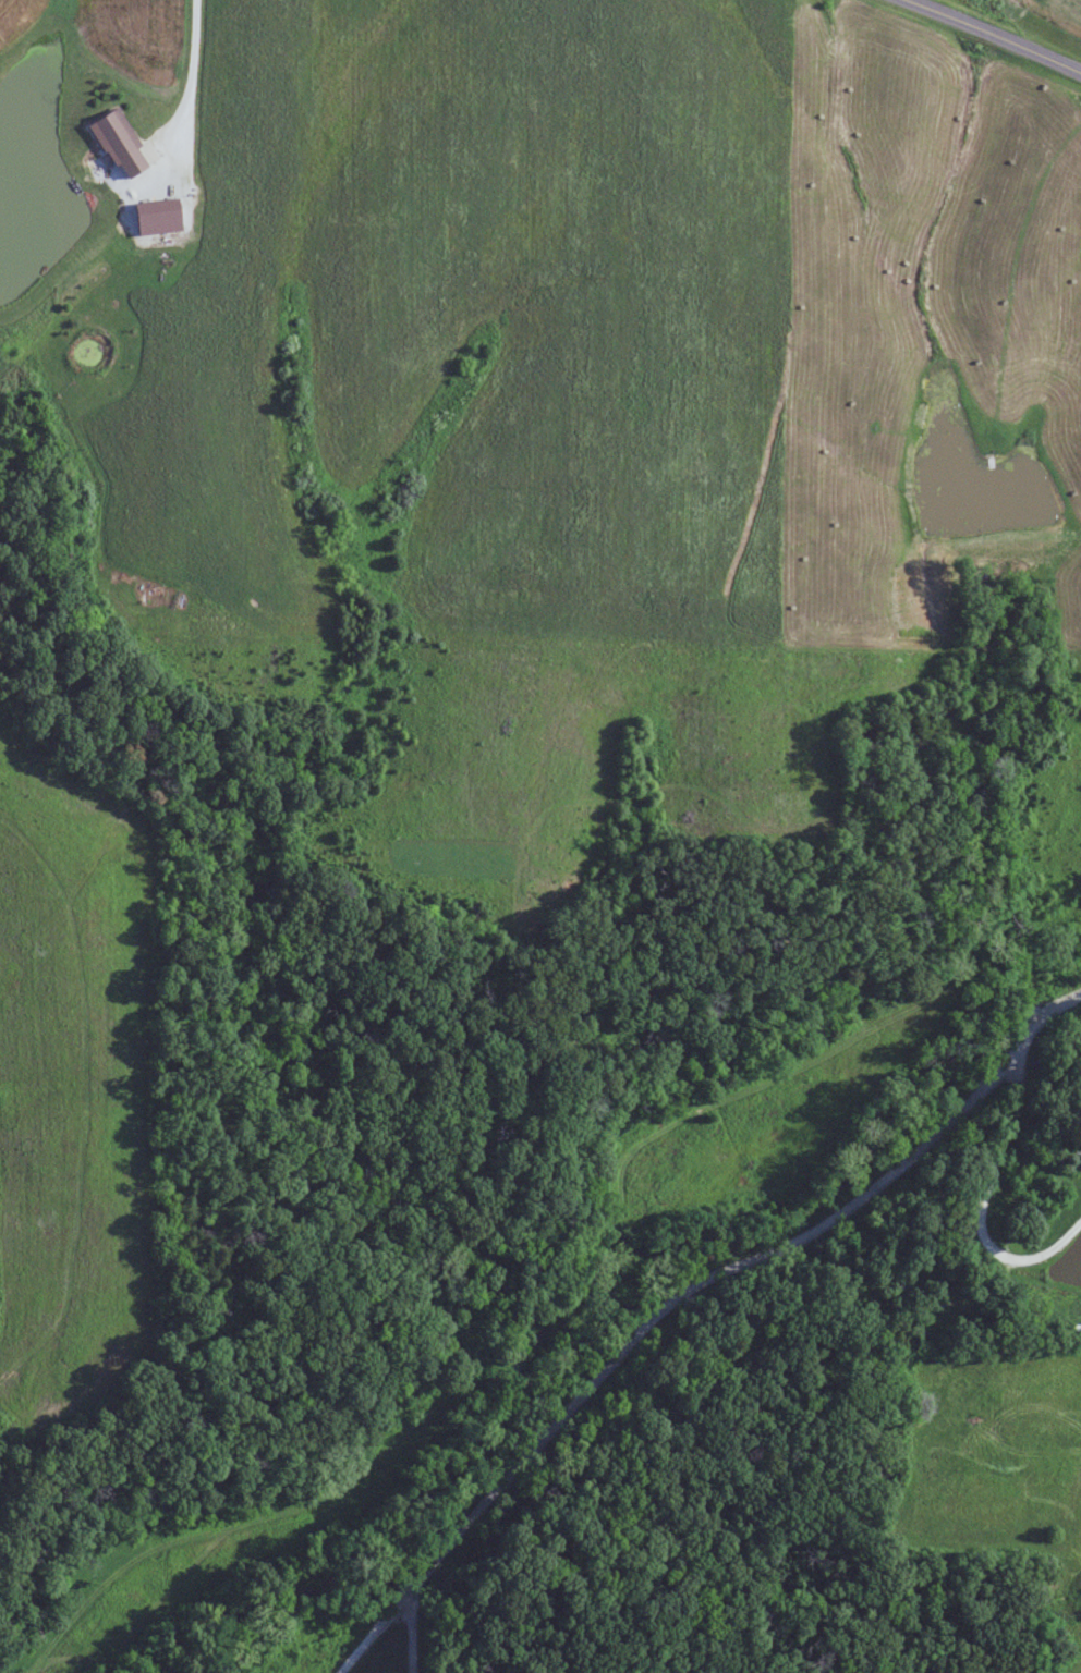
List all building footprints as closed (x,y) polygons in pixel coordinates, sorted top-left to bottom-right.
[(84,124),(121,180),(145,165),(134,147),(138,144),(113,105),(84,124)] [(182,229),(177,196),(129,203),(134,236),(182,229)]
